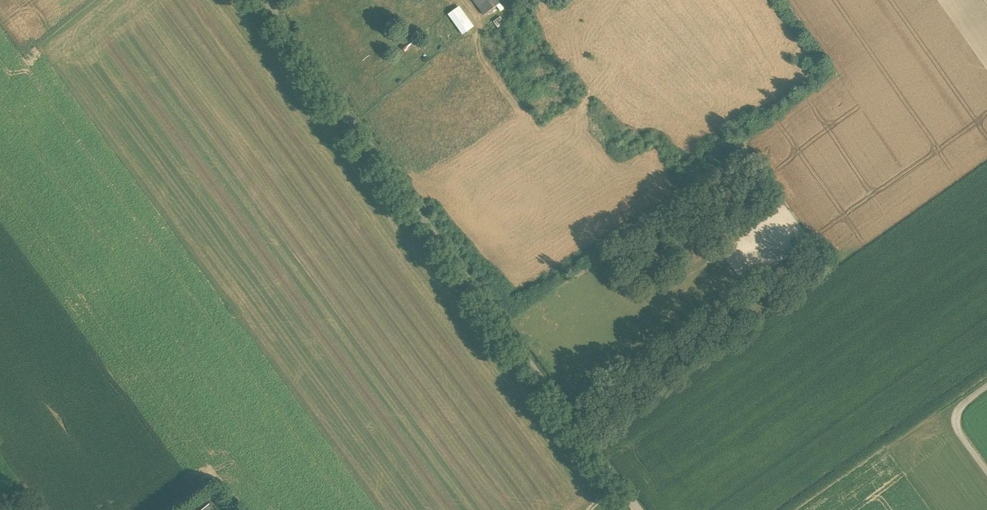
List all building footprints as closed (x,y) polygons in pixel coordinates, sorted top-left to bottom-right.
[(485,15),(504,0),(474,0),(485,15)] [(449,14),(464,36),(475,27),(460,6),(449,14)] [(516,38),(512,45),(518,49),(522,42),(516,38)] [(561,49),(557,52),(562,59),(566,56),(561,49)]
